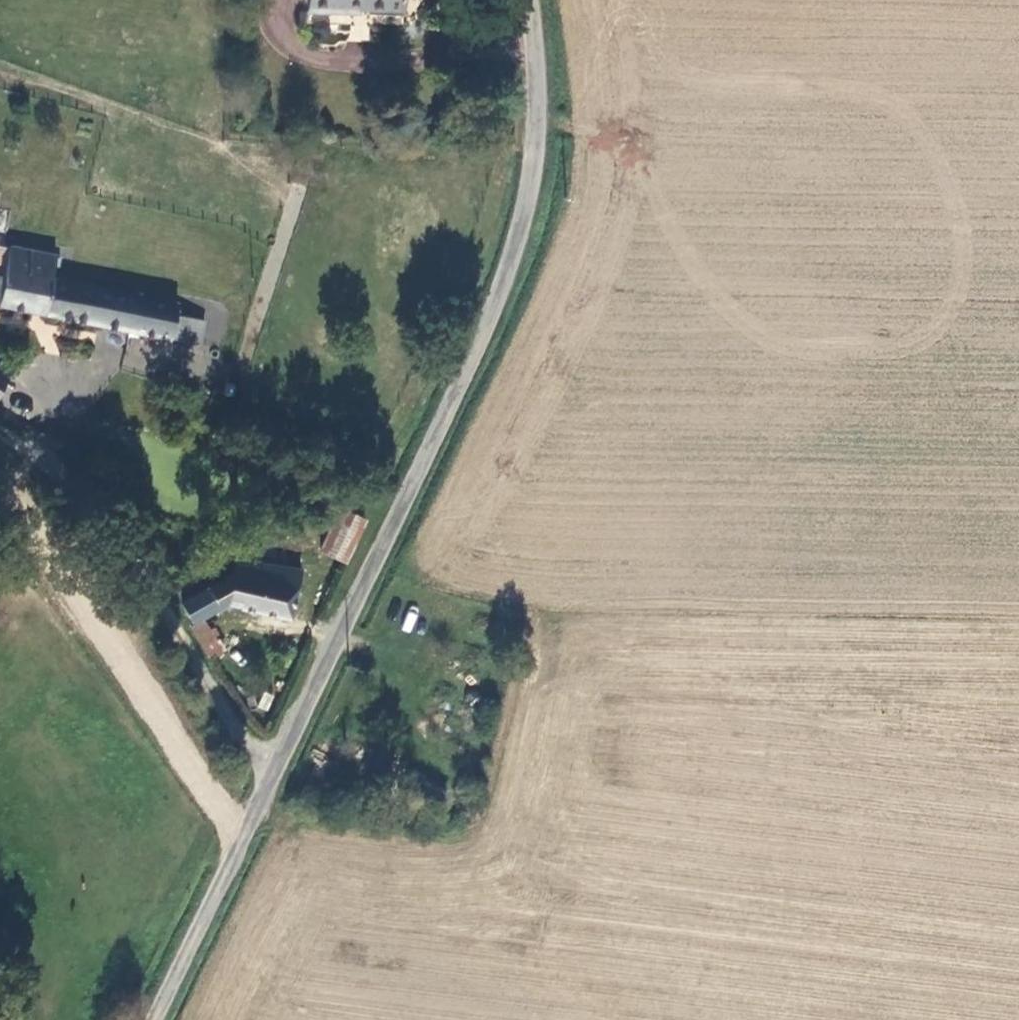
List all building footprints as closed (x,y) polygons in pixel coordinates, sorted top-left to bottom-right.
[(351,7),(404,10),(404,0),(308,0),(307,11),(350,13),(351,7)] [(194,343),(200,320),(195,316),(183,312),(170,310),(172,298),(42,272),(45,249),(6,242),(0,273),(0,304),(194,343)] [(167,342),(164,373),(223,378),(225,347),(167,342)] [(353,509),(332,549),(358,562),(377,521),(353,509)] [(328,549),(329,531),(298,527),(296,548),(328,549)] [(194,627),(232,602),(232,607),(244,608),(296,615),(302,566),(238,557),(236,571),(181,606),(194,627)] [(208,660),(226,650),(211,623),(193,632),(208,660)]
